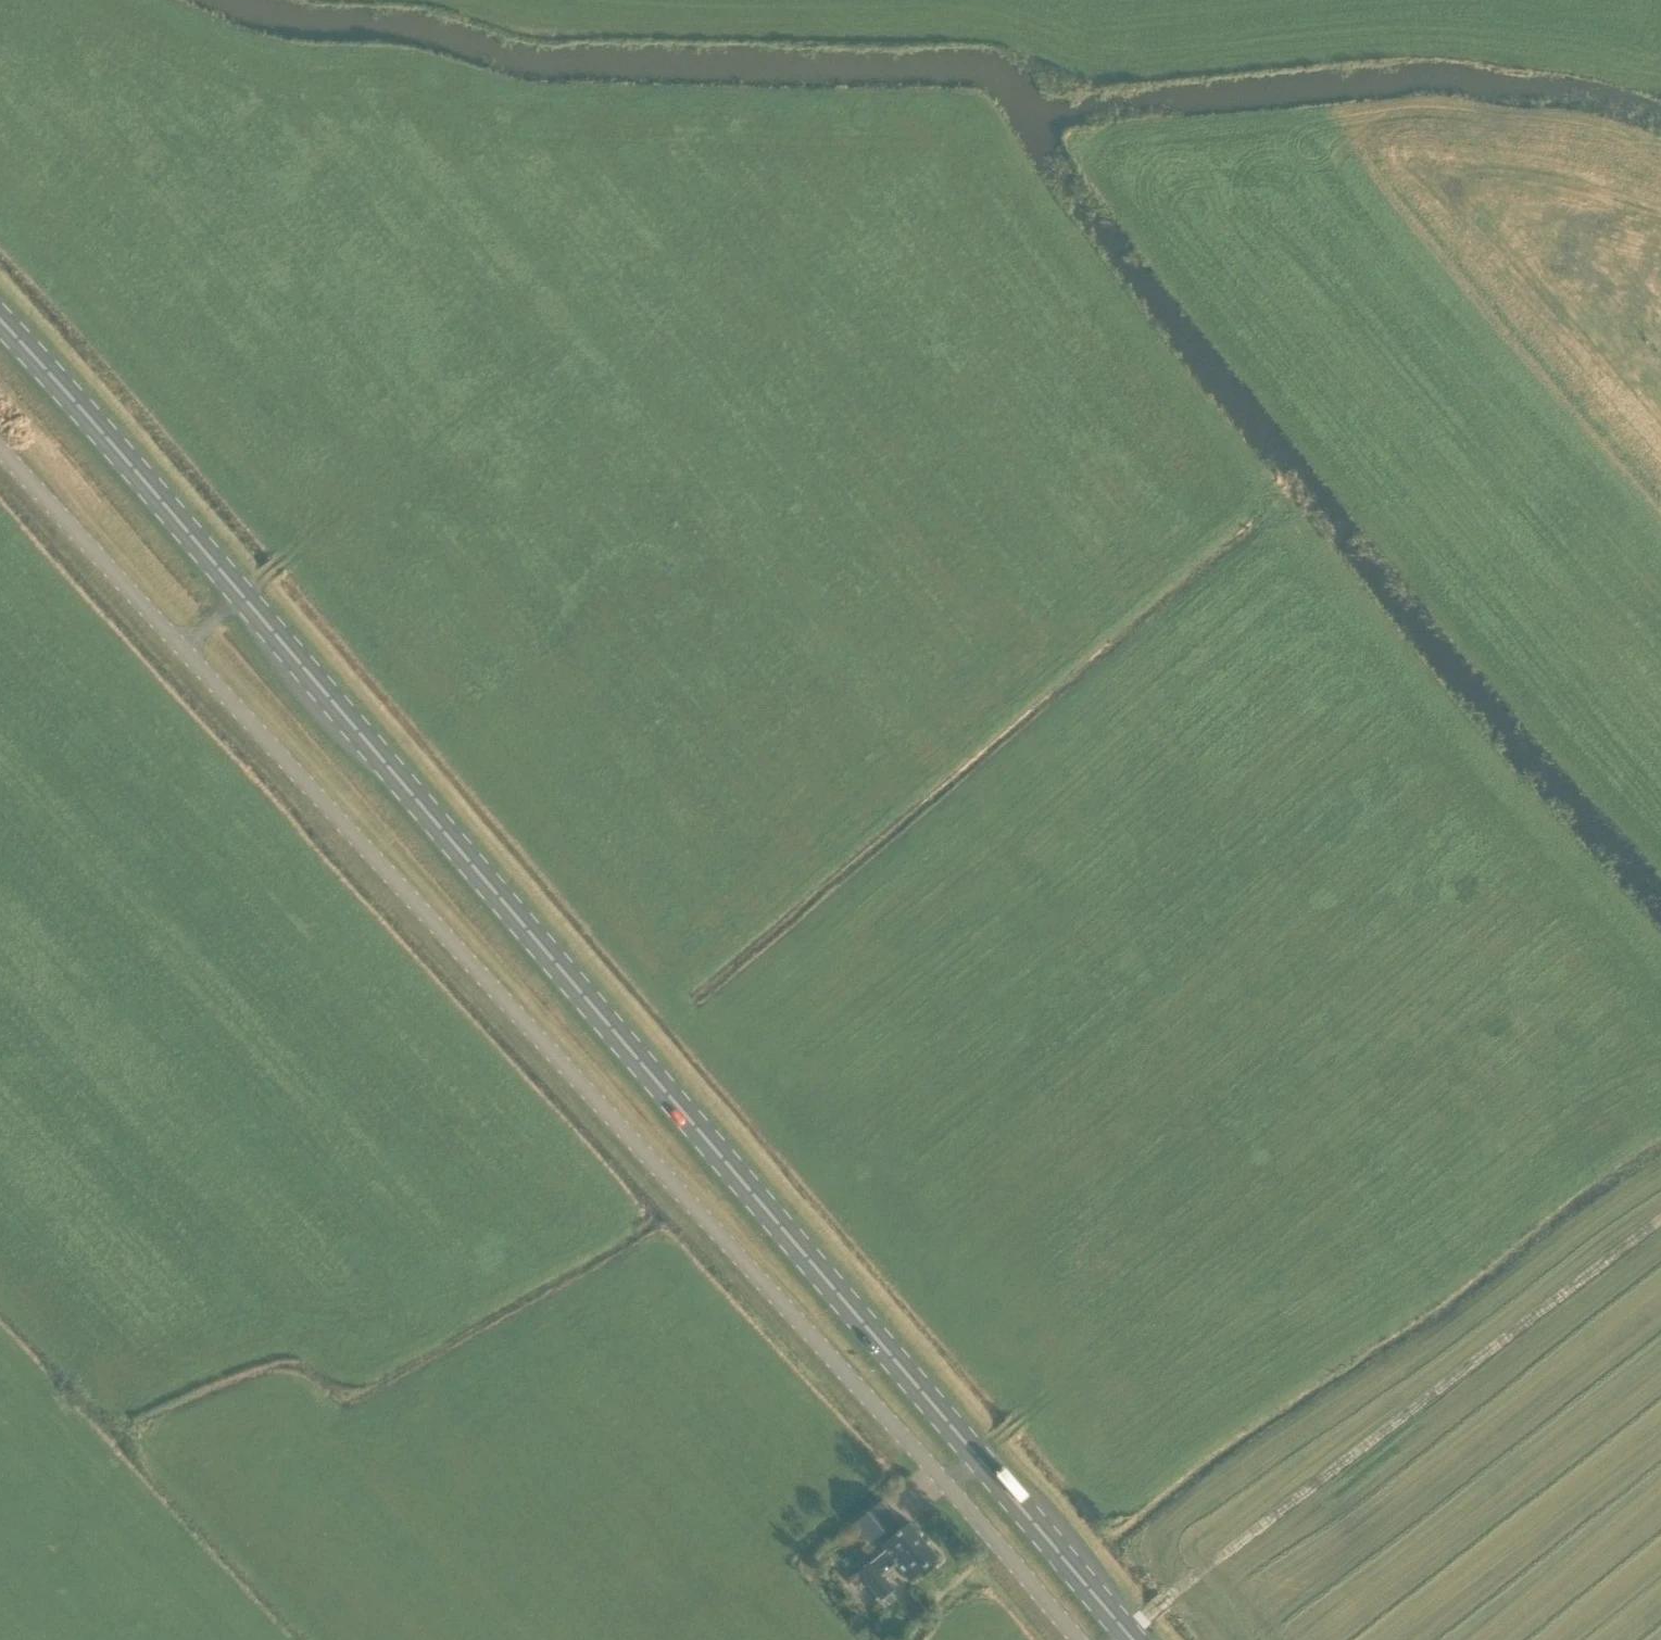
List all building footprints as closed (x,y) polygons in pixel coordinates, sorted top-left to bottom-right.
[(879,1539),(897,1523),(881,1503),(862,1519),(879,1539)] [(909,1582),(936,1560),(909,1526),(881,1549),(885,1553),(871,1565),(869,1563),(858,1573),(881,1600),(892,1590),(881,1577),(895,1566),(909,1582)]
